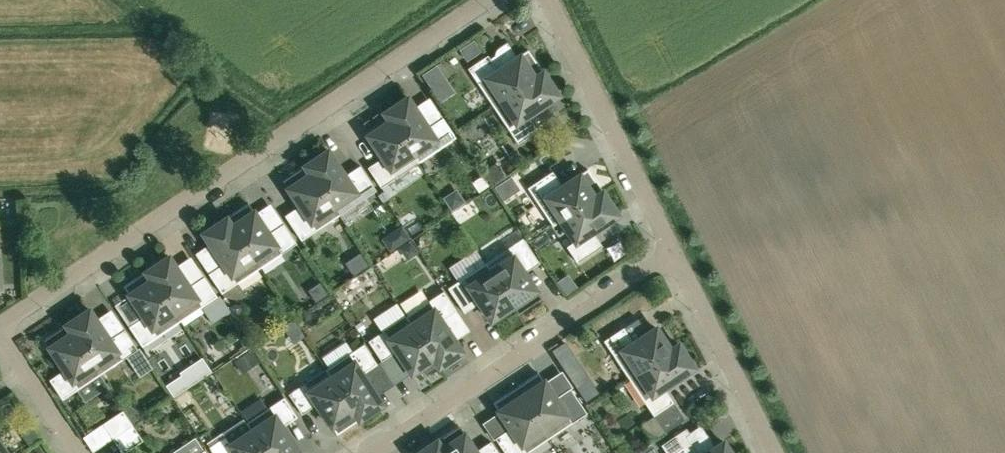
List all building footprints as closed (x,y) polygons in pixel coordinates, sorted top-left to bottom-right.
[(543,72),(528,49),(516,57),(506,42),(499,47),(497,48),(496,50),(495,51),(495,53),(495,54),(495,55),(490,58),(487,55),(468,68),(493,105),(543,72)] [(421,75),(438,102),(454,91),(435,64),(421,75)] [(558,94),(543,72),(493,105),(518,143),(537,129),(527,115),(558,94)] [(407,97),(385,112),(418,162),(455,137),(442,117),(428,127),(407,97)] [(389,120),(367,135),(382,157),(368,167),(381,187),(397,176),(391,168),(412,154),(417,162),(418,162),(385,112),(384,112),(389,120)] [(328,150),(305,165),(339,215),(376,190),(363,170),(348,180),(328,150)] [(305,165),(283,180),(303,210),(288,220),(301,240),(339,215),(305,165)] [(602,191),(587,169),(557,189),(547,174),(527,188),(552,225),(602,191)] [(472,181),(479,192),(488,185),(482,175),(472,181)] [(442,197),(451,210),(466,202),(455,187),(442,197)] [(384,190),(378,195),(382,202),(389,197),(384,190)] [(617,214),(602,191),(552,225),(577,262),(597,249),(587,234),(617,214)] [(248,203),(226,218),(259,268),(297,243),(283,223),(269,233),(248,203)] [(226,218),(203,233),(223,263),(209,273),(222,293),(259,268),(226,218)] [(381,239),(389,251),(410,238),(401,225),(381,239)] [(523,238),(485,263),(519,313),(541,298),(521,267),(536,258),(523,238)] [(169,256),(146,271),(180,321),(217,296),(204,276),(189,286),(169,256)] [(485,263),(448,287),(461,307),(476,297),(491,320),(513,305),(518,313),(519,313),(485,263)] [(146,271),(123,286),(144,316),(129,326),(142,346),(180,321),(146,271)] [(443,291),(406,316),(439,366),(462,351),(441,320),(456,311),(443,291)] [(235,316),(244,310),(241,305),(235,303),(229,307),(235,316)] [(89,309),(67,324),(100,374),(137,349),(124,329),(109,339),(89,309)] [(438,366),(439,366),(406,316),(368,340),(381,360),(396,350),(411,373),(433,358),(438,366)] [(62,399),(77,389),(100,374),(67,324),(44,339),(64,369),(49,379),(62,399)] [(603,340),(628,378),(679,344),(678,343),(670,349),(655,327),(633,342),(623,327),(603,340)] [(363,343),(326,368),(360,419),(382,404),(362,373),(377,363),(363,343)] [(628,378),(653,415),(641,424),(652,440),(685,419),(663,387),(694,367),(679,344),(628,378)] [(149,374),(170,354),(164,347),(154,356),(145,347),(134,358),(149,374)] [(242,374),(260,362),(251,349),(233,361),(242,374)] [(203,361),(193,368),(199,379),(210,372),(203,361)] [(304,383),(288,393),(302,413),(317,403),(337,434),(360,419),(326,368),(325,369),(331,377),(310,391),(304,383)] [(399,384),(390,368),(378,375),(386,391),(399,384)] [(538,372),(516,387),(549,438),(587,412),(573,393),(558,403),(538,372)] [(493,402),(513,433),(498,443),(505,452),(526,452),(549,438),(516,387),(493,402)] [(194,402),(187,391),(176,398),(184,409),(194,402)] [(246,421),(267,452),(300,452),(282,426),(297,417),(284,396),(246,421)] [(112,438),(132,425),(123,411),(123,412),(122,410),(102,423),(112,438)] [(246,421),(246,422),(243,418),(223,432),(225,436),(209,446),(213,452),(267,452),(246,421)] [(30,425),(19,431),(28,446),(39,438),(30,425)] [(112,438),(122,452),(123,452),(142,440),(132,425),(112,438)] [(436,440),(444,452),(477,452),(458,425),(436,440)] [(685,436),(690,433),(686,428),(661,445),(666,452),(696,452),(685,436)] [(417,452),(444,452),(436,440),(417,452)] [(723,441),(705,452),(731,452),(723,441)]
